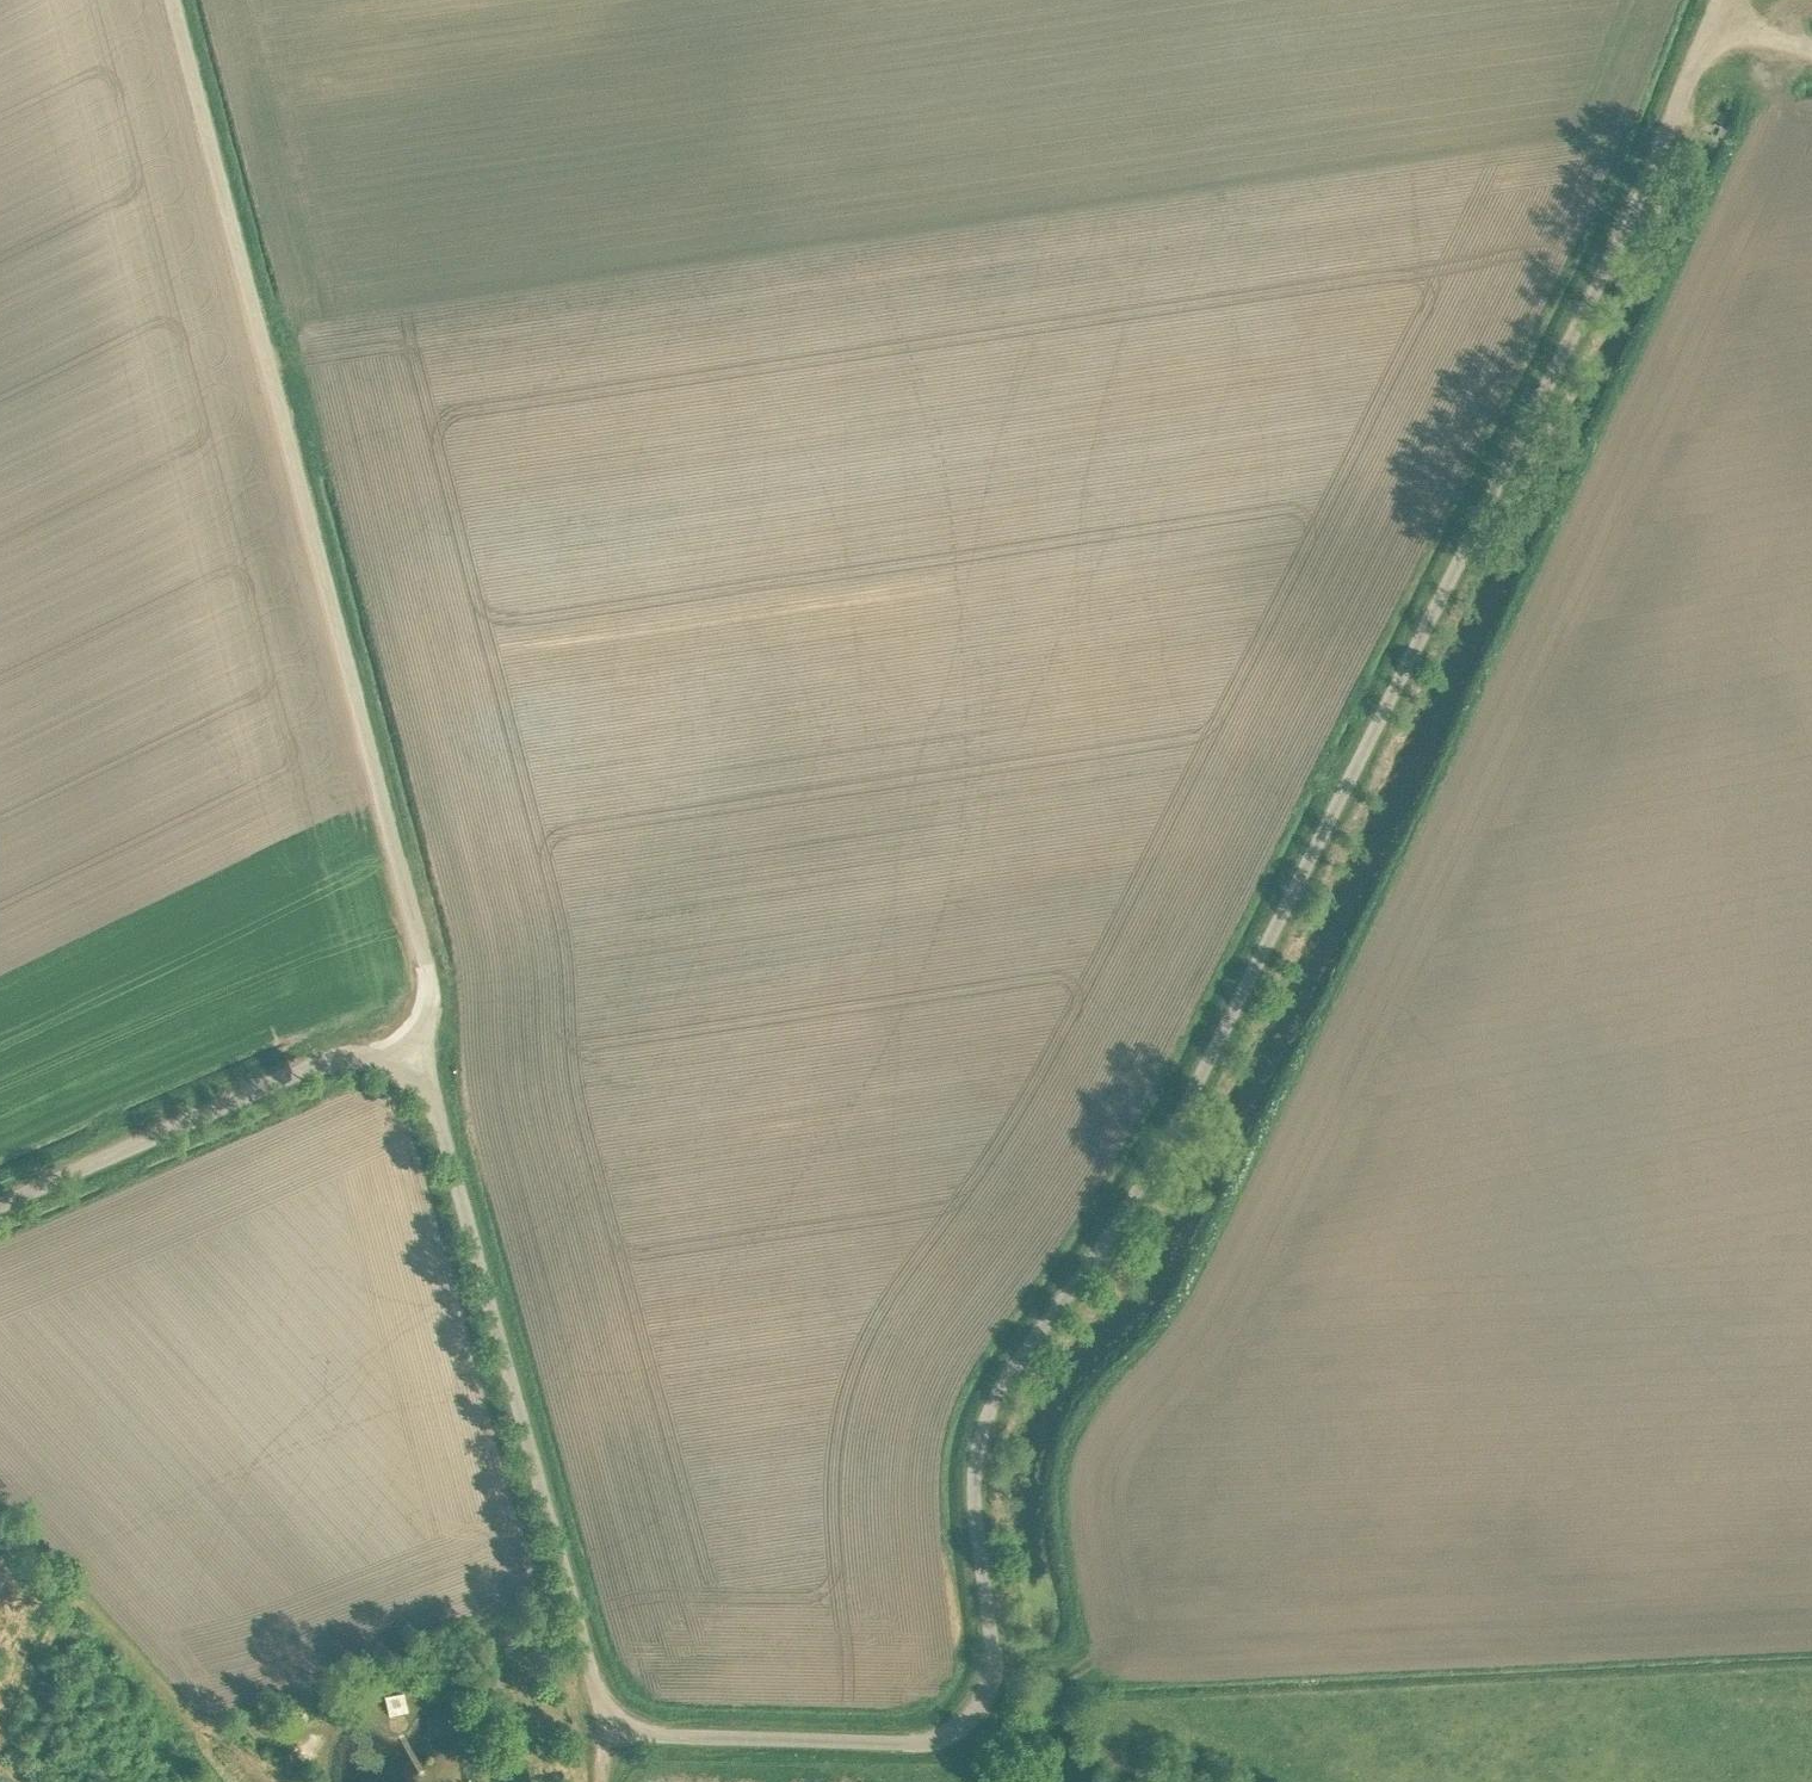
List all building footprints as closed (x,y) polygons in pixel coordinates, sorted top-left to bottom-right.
[(385,1695),(388,1716),(408,1713),(405,1692),(385,1695)]
